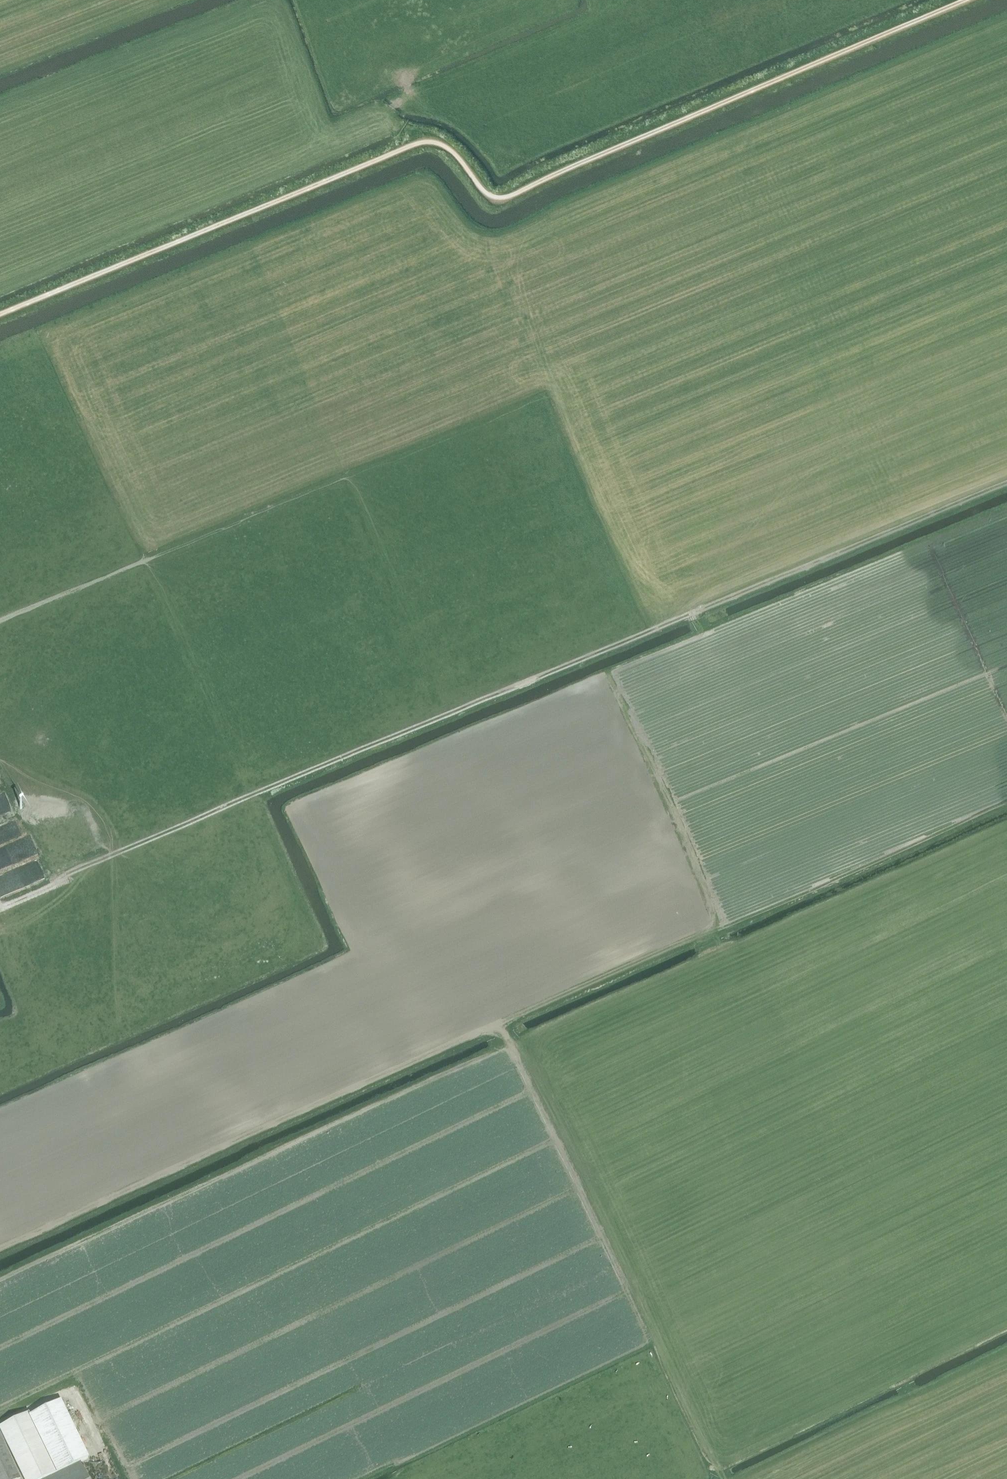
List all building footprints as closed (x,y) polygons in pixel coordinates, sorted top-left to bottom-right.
[(15,833),(9,820),(0,824),(0,841),(15,833)] [(1,1430),(25,1478),(48,1478),(81,1463),(80,1463),(88,1459),(60,1401),(30,1416),(1,1430)] [(21,1478),(0,1430),(0,1478),(20,1478),(21,1478)] [(81,1463),(48,1478),(88,1478),(81,1463)]
